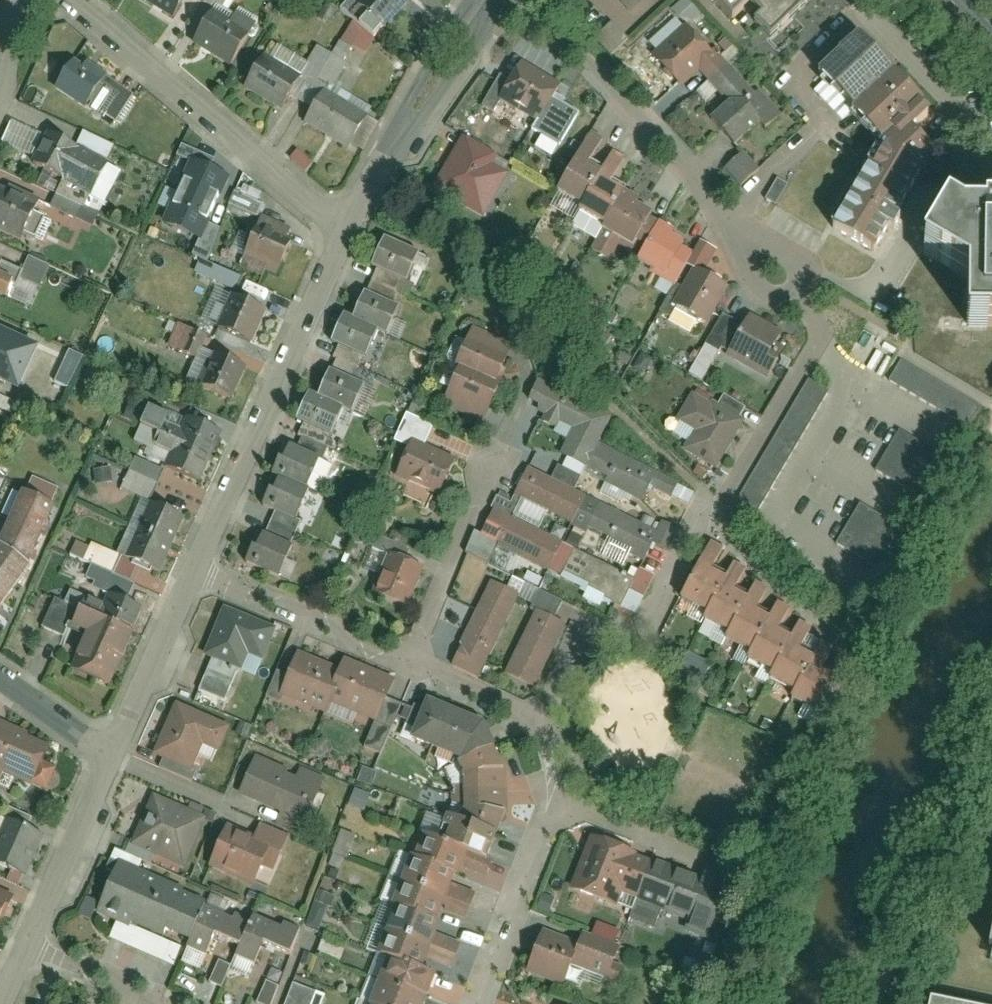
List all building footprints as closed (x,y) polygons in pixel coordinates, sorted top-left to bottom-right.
[(166,13),(177,0),(150,0),(166,13)] [(226,65),(249,34),(220,13),(230,0),(189,0),(204,11),(186,36),(226,65)] [(362,13),(350,0),(348,0),(340,8),(353,22),(362,13)] [(356,6),(381,27),(404,0),(361,0),(356,6)] [(611,22),(626,7),(619,0),(591,0),(611,22)] [(672,9),(687,26),(700,15),(686,0),(682,0),(672,9)] [(770,40),(812,0),(709,0),(731,22),(742,11),(770,40)] [(591,39),(605,55),(621,40),(607,25),(591,39)] [(735,149),(770,114),(684,28),(651,60),(682,91),(697,76),(726,105),(709,123),(735,149)] [(932,115),(860,38),(814,75),(852,110),(848,114),(877,147),(828,230),(869,249),(912,172),(929,156),(911,133),(932,115)] [(275,101),(295,73),(261,49),(241,77),(275,101)] [(359,121),(328,96),(346,72),(317,49),(295,77),(319,95),(299,121),(336,150),(359,121)] [(73,51),(53,80),(88,104),(108,74),(88,61),(73,51)] [(559,87),(520,63),(508,82),(500,77),(481,108),(494,116),(501,103),(537,125),(553,97),(559,87)] [(580,114),(553,97),(537,125),(533,130),(561,146),(580,114)] [(18,164),(81,192),(101,147),(68,132),(57,156),(28,142),(18,164)] [(603,143),(591,136),(556,193),(580,207),(577,212),(604,228),(591,249),(613,263),(624,244),(633,250),(629,258),(674,286),(696,250),(650,222),(656,213),(611,186),(626,162),(614,154),(602,174),(589,167),(603,143)] [(497,160),(463,139),(433,190),(483,221),(510,177),(492,167),(497,160)] [(739,187),(758,168),(740,151),(722,170),(739,187)] [(214,209),(227,179),(193,163),(179,193),(214,209)] [(254,216),(263,194),(237,183),(225,212),(239,218),(242,211),(254,216)] [(776,184),(767,202),(777,207),(786,188),(776,184)] [(37,201),(0,185),(0,227),(21,236),(37,201)] [(200,239),(214,209),(179,193),(166,223),(200,239)] [(982,218),(982,226),(966,226),(947,214),(923,255),(965,279),(964,331),(991,331),(991,218),(982,218)] [(41,241),(51,223),(39,216),(29,235),(41,241)] [(290,245),(295,234),(257,216),(242,247),(280,265),(290,245)] [(247,567),(277,581),(292,547),(288,546),(298,523),(295,522),(308,492),(305,490),(340,410),(350,414),(362,386),(358,384),(379,335),(385,338),(397,309),(392,306),(403,282),(406,283),(419,253),(385,239),(372,271),(377,273),(367,296),(364,294),(352,321),(344,318),(330,348),(339,352),(318,400),(308,395),(296,424),(306,429),(295,452),(285,448),(258,510),(274,517),(266,537),(261,535),(247,567)] [(4,292),(19,262),(0,252),(0,290),(4,292)] [(236,288),(240,274),(197,261),(193,275),(236,288)] [(729,292),(696,278),(676,309),(707,328),(729,292)] [(271,304),(241,291),(224,329),(253,343),(271,304)] [(723,317),(705,347),(766,383),(784,353),(775,347),(782,336),(750,317),(743,329),(723,317)] [(185,353),(192,330),(174,325),(167,348),(185,353)] [(487,412),(507,360),(487,353),(493,338),(471,330),(442,407),(459,413),(463,403),(487,412)] [(225,400),(245,358),(215,344),(195,386),(225,400)] [(889,383),(968,429),(980,410),(900,364),(889,383)] [(598,446),(611,419),(538,382),(525,409),(570,432),(551,482),(528,470),(514,498),(571,527),(585,500),(574,494),(586,469),(608,480),(605,486),(642,505),(649,490),(671,501),(679,486),(598,446)] [(809,383),(739,500),(758,512),(829,394),(809,383)] [(682,455),(720,473),(749,412),(723,399),(718,409),(691,396),(676,426),(692,434),(682,455)] [(185,483),(212,426),(156,400),(141,432),(169,445),(158,470),(185,483)] [(409,450),(395,479),(436,498),(453,462),(423,447),(432,428),(406,416),(394,443),(409,450)] [(926,502),(949,462),(899,432),(876,472),(926,502)] [(23,563),(49,507),(15,492),(0,527),(0,595),(23,563)] [(184,516),(148,498),(124,548),(160,566),(184,516)] [(561,546),(512,523),(518,511),(496,501),(479,537),(474,535),(464,556),(489,567),(497,549),(548,573),(561,546)] [(662,525),(657,534),(599,507),(586,535),(644,563),(652,546),(669,554),(679,533),(662,525)] [(887,575),(910,535),(860,507),(837,547),(887,575)] [(372,595),(408,610),(424,570),(406,563),(410,551),(372,536),(367,550),(387,558),(372,595)] [(94,588),(99,577),(107,581),(118,557),(76,538),(69,555),(78,560),(70,578),(94,588)] [(721,553),(709,547),(681,601),(706,615),(702,622),(726,634),(722,641),(749,655),(745,662),(770,675),(767,681),(793,695),(791,700),(818,714),(835,680),(821,673),(833,650),(821,644),(813,659),(801,653),(811,632),(798,625),(790,640),(777,633),(788,611),(778,606),(770,621),(757,614),(767,594),(754,587),(747,601),(735,595),(745,575),(732,568),(725,581),(711,573),(721,553)] [(640,572),(635,582),(573,553),(563,576),(624,604),(629,593),(645,600),(655,579),(640,572)] [(452,669),(480,682),(524,586),(513,581),(508,592),(491,584),(452,669)] [(76,602),(62,632),(118,658),(146,598),(113,582),(99,612),(76,602)] [(540,594),(504,675),(537,690),(565,627),(554,622),(562,604),(540,594)] [(262,662),(276,632),(223,608),(201,656),(213,661),(206,678),(233,690),(248,656),(262,662)] [(344,661),(340,670),(298,654),(289,676),(277,672),(267,696),(324,718),(329,706),(391,730),(400,706),(385,701),(393,680),(344,661)] [(435,966),(451,972),(460,948),(434,938),(442,916),(465,924),(475,899),(448,888),(454,873),(482,884),(508,815),(482,721),(421,698),(405,740),(446,755),(460,805),(455,820),(442,814),(433,837),(421,832),(355,1003),(421,1003),(435,966)] [(229,730),(177,705),(153,756),(163,761),(159,770),(189,784),(206,748),(218,754),(229,730)] [(0,725),(0,781),(35,791),(49,738),(0,725)] [(302,839),(323,781),(255,757),(240,798),(281,812),(275,829),(302,839)] [(205,820),(152,796),(125,854),(151,866),(155,857),(183,870),(205,820)] [(36,836),(0,820),(0,868),(18,876),(36,836)] [(209,867),(255,887),(263,869),(274,874),(289,838),(260,826),(254,840),(253,842),(225,830),(209,867)] [(328,865),(342,870),(354,835),(340,830),(328,865)] [(712,932),(729,889),(591,837),(570,892),(618,910),(622,898),(712,932)] [(187,942),(204,903),(117,865),(96,913),(160,941),(164,932),(187,942)] [(9,893),(0,889),(0,913),(9,893)] [(305,924),(317,929),(332,896),(321,891),(305,924)] [(254,918),(251,926),(203,909),(189,950),(206,956),(213,937),(240,946),(236,958),(255,965),(262,946),(290,956),(298,933),(254,918)] [(575,947),(540,934),(525,974),(560,987),(566,970),(602,983),(614,950),(579,937),(575,947)] [(339,961),(343,949),(320,942),(316,954),(339,961)] [(222,987),(228,964),(215,961),(210,984),(222,987)] [(257,1003),(272,1003),(276,984),(262,981),(257,1003)] [(314,991),(291,983),(283,1003),(310,1003),(314,991)]
